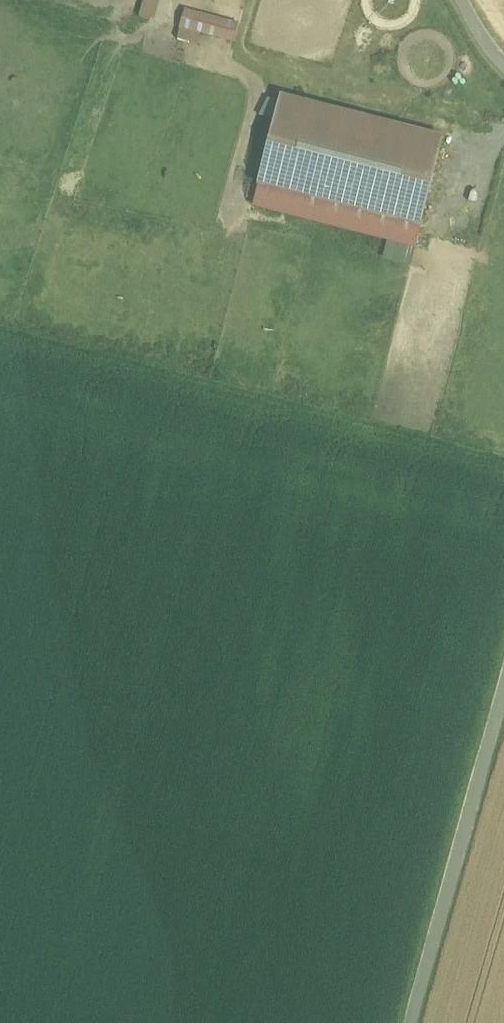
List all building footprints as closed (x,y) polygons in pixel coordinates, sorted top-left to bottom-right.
[(141,16),(156,21),(163,0),(146,0),(141,16)] [(225,25),(185,14),(182,27),(236,41),(241,24),(227,20),(225,25)] [(444,141),(283,100),(262,183),(423,224),(444,141)] [(423,224),(262,183),(256,206),(417,247),(423,224)]
